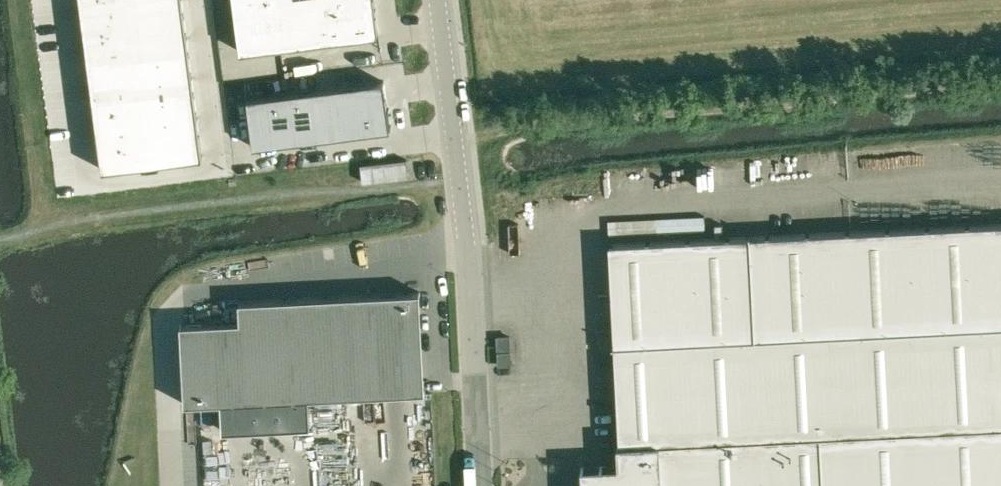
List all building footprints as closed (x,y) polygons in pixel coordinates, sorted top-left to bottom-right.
[(102,170),(203,157),(182,0),(80,0),(102,170)] [(240,51),(379,33),(375,0),(233,0),(240,51)] [(384,79),(247,97),(253,147),(391,129),(384,79)] [(406,159),(361,164),(363,181),(408,176),(406,159)] [(609,243),(620,445),(617,445),(617,447),(621,447),(622,465),(581,467),(582,485),(1000,485),(1000,223),(609,243)] [(240,320),(181,323),(181,326),(185,326),(189,401),(184,401),(185,404),(425,391),(425,389),(421,389),(416,294),(420,294),(420,291),(239,300),(240,320)]
